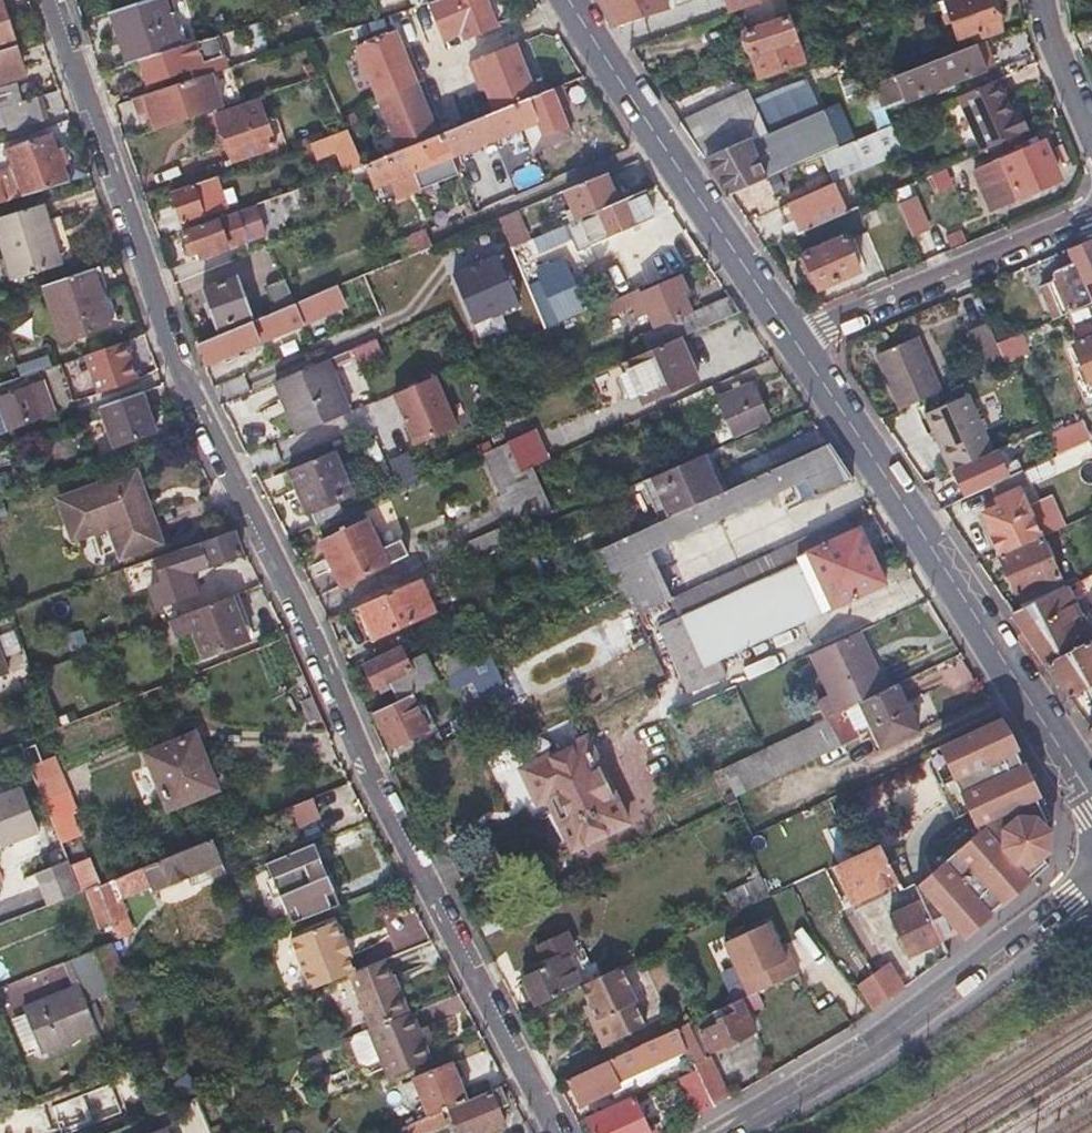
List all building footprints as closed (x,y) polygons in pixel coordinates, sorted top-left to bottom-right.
[(178,45),(164,0),(137,0),(109,9),(125,62),(138,58),(178,45)] [(486,0),(429,0),(427,0),(438,35),(458,29),(460,35),(466,38),(495,29),(486,0)] [(615,23),(663,9),(660,0),(600,0),(615,23)] [(768,0),(725,0),(729,13),(740,10),(768,0)] [(781,0),(768,0),(740,10),(747,27),(772,19),(770,12),(784,7),(781,0)] [(960,42),(1000,27),(991,0),(946,0),(960,42)] [(13,40),(0,3),(0,45),(13,40)] [(800,63),(792,41),(784,19),(744,32),(759,77),(800,63)] [(246,24),(178,45),(138,58),(142,69),(145,81),(188,67),(191,78),(209,72),(256,57),(246,24)] [(394,26),(355,41),(396,147),(435,132),(421,96),(427,94),(413,59),(408,61),(394,26)] [(840,38),(842,44),(845,49),(861,43),(856,32),(840,38)] [(494,109),(535,93),(515,41),(468,59),(475,77),(480,75),(494,109)] [(944,86),(946,86),(987,69),(981,57),(988,54),(982,41),(933,61),(944,86)] [(23,73),(13,43),(0,48),(0,80),(23,73)] [(906,102),(944,86),(933,61),(895,76),(906,102)] [(157,89),(132,98),(137,115),(148,111),(154,129),(221,105),(209,72),(191,78),(157,89)] [(1027,132),(1023,123),(1019,113),(1010,116),(994,80),(957,96),(981,152),(1027,132)] [(783,88),(750,105),(762,133),(819,109),(806,81),(783,88)] [(364,159),(368,170),(373,181),(409,168),(417,188),(455,173),(447,154),(526,123),(533,141),(545,136),(547,143),(569,133),(557,101),(563,99),(558,84),(535,93),(494,109),(435,132),(396,147),(364,159)] [(869,109),(878,131),(890,125),(880,101),(873,85),(861,90),(862,91),(869,109)] [(862,91),(819,109),(836,148),(848,143),(878,131),(869,109),(862,91)] [(5,123),(7,128),(40,118),(32,95),(0,105),(0,125),(5,123)] [(680,124),(728,195),(806,161),(819,156),(836,148),(819,109),(762,133),(750,105),(746,95),(680,124)] [(247,119),(244,111),(241,103),(214,114),(230,158),(273,143),(263,113),(247,119)] [(344,167),(360,161),(345,127),(344,124),(308,138),(310,144),(332,136),(344,167)] [(902,152),(896,139),(890,125),(878,131),(848,143),(836,148),(819,156),(831,183),(902,152)] [(66,162),(63,154),(60,145),(52,147),(47,133),(6,148),(22,194),(64,180),(58,165),(66,162)] [(1044,143),(1035,146),(1027,149),(1026,145),(1016,149),(1018,153),(1002,160),(1018,199),(1054,184),(1045,162),(1051,160),(1044,143)] [(564,189),(576,218),(616,201),(604,172),(564,189)] [(169,190),(176,207),(182,224),(226,206),(215,173),(169,190)] [(0,178),(0,189),(9,186),(6,176),(0,178)] [(265,197),(268,204),(270,211),(302,198),(297,184),(265,197)] [(788,205),(792,214),(796,222),(839,203),(831,186),(788,205)] [(616,201),(576,218),(531,237),(538,253),(569,239),(575,251),(638,224),(655,216),(643,190),(616,201)] [(35,270),(57,263),(37,204),(0,215),(0,235),(0,236),(13,277),(35,270)] [(510,247),(516,244),(523,241),(510,211),(497,216),(510,247)] [(196,246),(200,256),(245,238),(234,214),(180,235),(187,250),(196,246)] [(400,257),(430,244),(424,230),(395,244),(400,257)] [(816,287),(838,279),(858,270),(844,238),(803,256),(816,287)] [(1082,247),(1069,252),(1074,266),(1063,271),(1066,277),(1040,288),(1053,321),(1088,305),(1081,287),(1091,282),(1091,242),(1082,247)] [(436,260),(430,244),(400,257),(407,272),(436,260)] [(474,328),(526,308),(507,254),(454,273),(474,328)] [(575,287),(568,272),(562,258),(534,270),(557,323),(585,311),(575,287)] [(42,285),(52,312),(61,340),(110,323),(92,268),(42,285)] [(252,312),(244,293),(237,273),(201,288),(215,327),(252,312)] [(638,335),(645,351),(675,337),(738,310),(729,296),(709,305),(690,312),(682,294),(687,292),(679,274),(637,293),(653,328),(638,335)] [(275,310),(295,302),(284,277),(264,285),(275,310)] [(326,299),(327,302),(331,313),(347,307),(338,284),(322,290),(326,299)] [(295,302),(298,311),(326,299),(322,290),(295,302)] [(298,311),(295,302),(275,310),(254,319),(218,334),(195,344),(202,363),(303,322),(298,311)] [(215,327),(218,334),(254,319),(252,312),(215,327)] [(1007,363),(993,333),(988,321),(967,330),(987,372),(1007,363)] [(371,339),(368,331),(364,323),(329,338),(336,355),(371,339)] [(675,337),(645,351),(622,360),(641,403),(693,379),(675,337)] [(917,337),(906,342),(896,347),(876,355),(899,409),(940,392),(917,337)] [(1075,346),(1091,383),(1091,339),(1075,346)] [(84,353),(91,371),(98,390),(136,376),(122,340),(84,353)] [(381,341),(357,347),(360,360),(384,354),(381,341)] [(44,367),(49,380),(53,392),(69,387),(61,361),(44,367)] [(322,361),(297,372),(273,382),(282,403),(286,401),(301,435),(345,415),(322,361)] [(442,375),(395,393),(418,450),(464,432),(442,375)] [(28,420),(50,412),(39,380),(0,394),(0,411),(6,428),(28,420)] [(718,401),(725,417),(732,433),(766,418),(749,381),(715,396),(710,385),(676,400),(684,417),(718,401)] [(99,405),(106,425),(112,445),(153,430),(140,391),(99,405)] [(968,397),(927,416),(948,463),(990,444),(968,397)] [(535,431),(509,442),(519,471),(529,466),(545,460),(535,431)] [(484,453),(493,474),(502,495),(497,497),(510,527),(512,532),(552,513),(529,466),(519,471),(509,442),(484,453)] [(812,496),(850,478),(828,444),(736,489),(684,513),(597,556),(615,594),(624,590),(638,620),(664,608),(663,607),(640,558),(805,480),(812,496)] [(948,463),(951,470),(955,468),(993,451),(990,444),(948,463)] [(718,449),(667,472),(684,513),(736,489),(718,449)] [(988,486),(1007,477),(995,450),(993,451),(955,468),(967,495),(988,486)] [(313,527),(336,517),(340,516),(330,493),(346,486),(332,453),(289,471),(313,527)] [(66,523),(141,496),(133,472),(57,498),(66,523)] [(1018,472),(1007,477),(988,486),(997,506),(981,512),(990,531),(988,531),(999,554),(1037,537),(1017,490),(1024,486),(1018,472)] [(119,556),(138,549),(158,542),(141,496),(66,523),(71,538),(108,525),(119,556)] [(342,531),(336,517),(313,527),(311,528),(338,590),(409,558),(402,543),(389,549),(382,535),(376,538),(367,519),(342,531)] [(796,556),(851,531),(844,518),(663,607),(664,608),(672,625),(799,564),(796,556)] [(463,547),(469,560),(516,539),(512,532),(510,527),(463,547)] [(689,698),(708,689),(727,680),(720,663),(883,586),(857,529),(851,531),(796,556),(799,564),(672,625),(659,631),(689,698)] [(177,549),(181,562),(186,574),(239,555),(229,530),(177,549)] [(1056,578),(1037,537),(999,554),(1018,596),(1056,578)] [(127,583),(143,577),(158,572),(163,583),(176,577),(167,553),(122,569),(127,583)] [(352,610),(359,626),(367,642),(434,613),(421,581),(352,610)] [(1047,664),(1090,642),(1062,586),(1011,611),(1047,664)] [(191,632),(200,656),(246,638),(230,596),(169,621),(175,638),(191,632)] [(860,702),(885,689),(877,672),(857,632),(810,655),(838,712),(860,702)] [(1090,642),(1047,664),(1069,697),(1091,685),(1091,641),(1090,642)] [(438,662),(444,676),(456,671),(475,662),(468,647),(438,662)] [(411,692),(424,686),(436,680),(426,658),(407,667),(398,650),(363,666),(373,689),(389,680),(398,700),(411,692)] [(482,675),(487,686),(493,697),(464,710),(473,731),(513,711),(490,654),(475,662),(456,671),(463,684),(482,675)] [(885,668),(877,672),(885,689),(893,685),(885,668)] [(893,685),(885,689),(860,702),(870,724),(880,747),(917,729),(897,684),(893,685)] [(420,711),(411,692),(398,700),(374,712),(390,748),(435,727),(426,707),(420,711)] [(1008,729),(999,716),(921,753),(944,800),(959,793),(966,810),(968,813),(923,856),(930,871),(918,885),(924,899),(940,940),(959,933),(967,941),(1051,877),(1046,866),(1052,862),(1054,843),(1050,833),(1055,831),(1008,729)] [(721,767),(727,781),(733,796),(841,745),(828,717),(721,767)] [(217,786),(207,759),(196,732),(146,752),(166,806),(217,786)] [(546,800),(559,827),(571,854),(629,828),(587,735),(519,766),(536,804),(546,800)] [(51,756),(27,766),(36,788),(41,799),(58,792),(51,775),(58,773),(51,756)] [(0,792),(0,843),(36,829),(18,785),(0,792)] [(338,785),(298,801),(306,821),(346,805),(338,785)] [(959,793),(944,800),(952,817),(966,810),(959,793)] [(120,900),(178,876),(185,873),(189,882),(222,868),(209,836),(95,882),(106,911),(111,924),(127,917),(120,900)] [(878,844),(854,856),(829,867),(847,904),(896,882),(878,844)] [(84,856),(67,863),(70,869),(78,889),(83,887),(94,882),(84,856)] [(313,861),(321,879),(327,876),(319,858),(313,861)] [(70,869),(38,882),(47,901),(78,889),(70,869)] [(98,929),(111,924),(106,911),(95,882),(94,882),(83,887),(98,929)] [(924,899),(906,906),(889,913),(905,954),(940,940),(924,899)] [(748,995),(797,972),(789,956),(785,958),(778,945),(766,921),(722,943),(748,995)] [(338,937),(331,922),(290,939),(313,988),(349,974),(354,972),(347,957),(350,955),(342,935),(338,937)] [(586,969),(588,968),(590,966),(582,949),(574,954),(565,933),(537,946),(544,962),(519,974),(527,989),(520,992),(526,1004),(532,1001),(535,1007),(579,986),(591,980),(586,969)] [(789,956),(783,943),(778,945),(785,958),(789,956)] [(20,1008),(29,1031),(37,1054),(93,1032),(82,1003),(108,992),(91,952),(66,962),(75,986),(20,1008)] [(371,1028),(406,1015),(383,960),(354,972),(349,974),(371,1028)] [(888,963),(857,985),(874,1009),(905,987),(888,963)] [(617,968),(591,980),(579,986),(588,1004),(597,1022),(591,1025),(600,1042),(607,1044),(644,1027),(631,1001),(633,1001),(617,968)] [(760,1003),(755,992),(748,995),(741,999),(746,1010),(760,1003)] [(725,1016),(715,1021),(719,1028),(702,1036),(709,1052),(755,1030),(746,1010),(741,999),(721,1008),(725,1016)] [(583,1007),(591,1025),(597,1022),(588,1004),(583,1007)] [(694,1020),(702,1036),(719,1028),(715,1021),(725,1016),(721,1008),(694,1020)] [(389,1077),(411,1069),(432,1060),(412,1013),(406,1015),(371,1028),(369,1029),(389,1077)] [(672,1031),(681,1049),(696,1041),(688,1024),(672,1031)] [(624,1072),(635,1067),(646,1062),(650,1068),(682,1053),(681,1049),(672,1031),(617,1057),(624,1072)] [(703,1086),(711,1083),(718,1079),(705,1055),(690,1062),(703,1086)] [(565,1081),(571,1094),(576,1106),(618,1087),(606,1062),(565,1081)] [(450,1108),(492,1092),(485,1076),(463,1085),(454,1064),(414,1080),(429,1117),(450,1108)] [(508,1106),(501,1088),(492,1091),(500,1109),(508,1106)] [(492,1092),(450,1108),(460,1132),(481,1132),(505,1123),(500,1109),(492,1091),(492,1092)] [(589,1132),(649,1132),(633,1097),(583,1120),(589,1132)]
